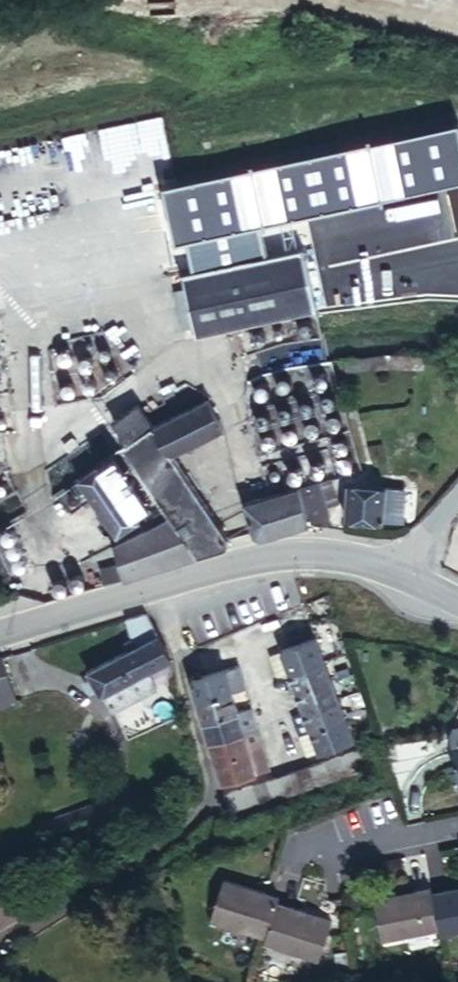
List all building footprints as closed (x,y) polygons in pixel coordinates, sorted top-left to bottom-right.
[(193,340),(312,314),(299,253),(196,276),(180,279),(193,340)] [(231,534),(175,451),(224,427),(214,398),(186,381),(162,394),(166,404),(149,413),(141,404),(116,419),(123,430),(171,513),(115,543),(120,561),(101,566),(107,583),(227,546),(231,541),(231,534)] [(153,507),(101,430),(46,469),(51,496),(61,503),(82,479),(120,535),(143,518),(141,515),(153,507)] [(340,501),(332,476),(302,483),(313,521),(331,515),(328,505),(340,501)] [(380,520),(384,483),(345,479),(341,516),(380,520)] [(313,521),(302,483),(268,493),(247,498),(252,520),(255,531),(259,534),(265,536),(313,521)] [(403,522),(406,486),(384,483),(380,520),(403,522)] [(152,653),(137,604),(118,611),(123,628),(133,659),(152,653)] [(133,659),(123,628),(108,633),(112,646),(66,660),(68,666),(60,669),(63,677),(72,674),(75,682),(79,681),(84,696),(139,679),(133,659)] [(350,740),(321,640),(277,653),(283,675),(296,671),(308,709),(295,713),(306,752),(350,740)] [(10,679),(0,646),(0,682),(10,679)] [(236,666),(190,679),(218,778),(263,765),(252,726),(239,730),(229,692),(242,689),(236,666)] [(361,749),(215,794),(221,813),(367,769),(361,749)] [(425,758),(433,794),(457,788),(457,751),(425,758)] [(33,846),(121,815),(113,793),(26,824),(33,846)] [(264,893),(266,887),(212,867),(197,908),(251,928),(264,893)] [(414,900),(421,939),(422,943),(457,936),(457,892),(414,900)] [(312,911),(264,893),(251,928),(248,935),(300,955),(313,921),(313,916),(312,911)] [(414,900),(414,898),(355,908),(363,949),(421,939),(414,900)]
